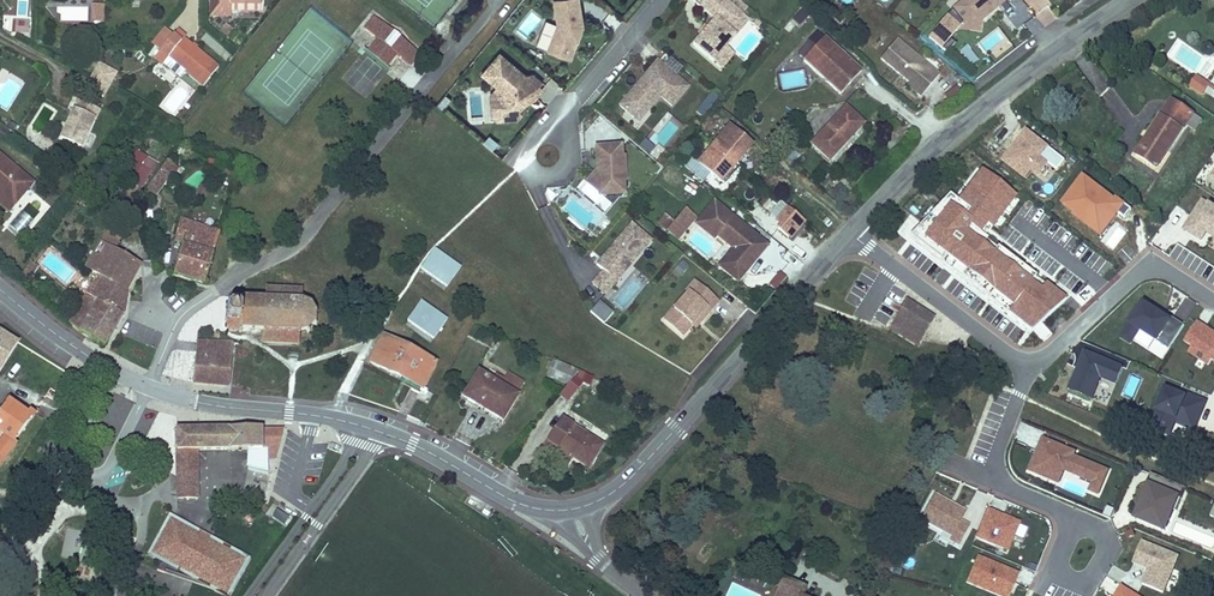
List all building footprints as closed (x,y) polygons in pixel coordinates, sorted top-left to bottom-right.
[(97,0),(94,0),(87,0),(86,18),(96,18),(97,0)] [(224,0),(203,0),(203,3),(209,9),(224,10),(224,0)] [(577,0),(552,0),(555,25),(545,52),(569,60),(581,28),(577,0)] [(738,17),(718,0),(704,0),(696,8),(712,22),(704,30),(697,38),(689,47),(710,65),(723,49),(745,23),(738,17)] [(738,17),(744,10),(732,0),(718,0),(738,17)] [(992,0),(960,0),(962,2),(950,13),(957,21),(962,28),(969,22),(979,23),(992,12),(986,5),(992,0)] [(1004,0),(992,0),(986,5),(992,12),(1005,2),(1004,0)] [(1001,8),(1014,29),(1032,18),(1021,0),(1013,0),(1001,8)] [(793,20),(799,26),(808,16),(802,10),(793,20)] [(392,28),(371,12),(362,25),(382,40),(392,28)] [(978,34),(979,23),(969,22),(962,28),(957,21),(955,32),(978,34)] [(11,35),(27,36),(28,22),(11,22),(11,35)] [(757,28),(753,23),(749,27),(753,31),(757,28)] [(177,31),(169,25),(159,36),(166,43),(158,51),(187,78),(204,59),(175,33),(177,31)] [(694,36),(697,38),(704,30),(700,27),(694,36)] [(392,28),(382,40),(389,45),(396,36),(399,33),(392,28)] [(419,53),(421,50),(399,33),(396,36),(419,53)] [(861,68),(825,35),(802,59),(839,92),(861,68)] [(166,43),(159,36),(146,51),(153,57),(158,51),(166,43)] [(419,53),(396,36),(389,45),(412,63),(419,53)] [(939,74),(897,38),(881,57),(910,82),(907,85),(921,96),(939,74)] [(375,43),(368,53),(386,66),(393,57),(375,43)] [(968,45),(959,50),(969,67),(978,62),(968,45)] [(723,49),(710,65),(718,72),(731,56),(723,49)] [(532,75),(528,79),(498,53),(480,74),(495,88),(500,97),(501,111),(500,113),(509,121),(515,121),(521,115),(517,111),(523,104),(521,102),(528,94),(533,99),(540,90),(537,87),(540,82),(532,75)] [(104,95),(117,71),(98,61),(90,77),(105,85),(101,93),(104,95)] [(633,87),(616,107),(630,119),(640,106),(645,111),(657,98),(668,107),(684,89),(654,63),(639,79),(641,82),(636,89),(633,87)] [(780,75),(782,90),(804,86),(802,71),(780,75)] [(1211,85),(1197,75),(1188,88),(1203,97),(1211,85)] [(90,77),(86,86),(101,93),(105,85),(90,77)] [(177,85),(161,105),(173,115),(189,94),(177,85)] [(947,102),(960,94),(955,87),(943,95),(947,102)] [(490,117),(495,122),(509,121),(500,113),(501,111),(500,97),(495,88),(488,95),(490,117)] [(889,96),(883,102),(894,112),(900,105),(889,96)] [(94,121),(99,112),(78,99),(56,136),(76,147),(92,120),(94,121)] [(829,160),(866,121),(846,102),(809,141),(829,160)] [(1169,103),(1160,118),(1161,119),(1145,144),(1144,143),(1136,155),(1157,168),(1183,125),(1193,131),(1199,122),(1169,103)] [(640,106),(630,119),(635,123),(645,111),(640,106)] [(1160,118),(1158,118),(1142,142),(1144,143),(1145,144),(1161,119),(1160,118)] [(692,130),(697,124),(692,119),(687,125),(692,130)] [(725,128),(695,164),(717,183),(732,164),(747,146),(725,128)] [(1051,149),(1026,130),(1000,161),(1025,181),(1032,172),(1038,178),(1050,163),(1044,158),(1051,149)] [(487,135),(482,144),(492,151),(498,142),(487,135)] [(623,184),(622,160),(619,161),(619,149),(594,151),(596,169),(599,169),(599,176),(592,177),(585,185),(600,198),(609,190),(608,184),(623,184)] [(5,199),(17,184),(21,188),(28,181),(0,156),(0,194),(5,199)] [(47,169),(36,162),(32,167),(43,175),(47,169)] [(692,162),(688,167),(703,180),(708,175),(692,162)] [(161,163),(159,166),(153,175),(163,183),(165,184),(173,172),(161,163)] [(147,176),(130,164),(121,179),(137,190),(147,176)] [(732,164),(717,183),(720,186),(735,168),(732,164)] [(1027,198),(976,166),(905,240),(1036,339),(1084,305),(994,238),(1027,198)] [(148,182),(159,189),(163,183),(153,175),(148,182)] [(1116,198),(1115,199),(1083,175),(1060,204),(1073,214),(1071,216),(1101,238),(1119,214),(1126,219),(1132,210),(1116,198)] [(159,189),(148,182),(139,195),(149,202),(159,189)] [(3,208),(21,188),(17,184),(5,199),(0,194),(0,206),(3,208)] [(624,196),(623,184),(608,184),(609,190),(600,198),(624,196)] [(1202,200),(1182,230),(1201,243),(1207,234),(1213,239),(1213,208),(1202,200)] [(764,220),(791,241),(805,223),(778,202),(764,220)] [(750,252),(755,256),(763,246),(739,227),(736,231),(725,222),(729,218),(711,203),(693,224),(712,239),(714,237),(730,249),(715,267),(734,281),(747,265),(742,261),(750,252)] [(674,222),(664,214),(655,225),(678,243),(697,219),(684,209),(674,222)] [(736,231),(739,227),(729,218),(725,222),(736,231)] [(182,247),(173,279),(207,288),(208,284),(204,282),(219,233),(179,222),(173,245),(182,247)] [(628,267),(649,243),(629,226),(601,259),(605,262),(598,270),(601,272),(590,284),(603,296),(614,283),(609,279),(623,263),(628,267)] [(1023,257),(1032,246),(1008,227),(999,238),(1023,257)] [(118,240),(104,232),(97,244),(111,252),(118,240)] [(126,294),(138,269),(111,252),(97,244),(83,267),(94,274),(126,294)] [(462,265),(434,246),(420,267),(447,286),(462,265)] [(742,261),(747,265),(755,256),(750,252),(742,261)] [(598,270),(605,262),(601,259),(594,266),(598,270)] [(614,283),(628,267),(623,263),(609,279),(614,283)] [(94,274),(67,324),(101,348),(120,315),(126,294),(94,274)] [(682,292),(684,294),(688,297),(697,288),(690,282),(682,292)] [(299,305),(300,288),(265,287),(264,303),(239,302),(239,299),(234,299),(229,318),(229,337),(238,337),(238,333),(261,334),(261,347),(294,347),(294,335),(304,333),(307,331),(309,328),(311,325),(312,321),(312,317),(311,314),(309,310),(306,308),(303,306),(299,305)] [(660,321),(678,337),(687,326),(693,319),(697,322),(714,303),(697,288),(688,297),(684,294),(660,321)] [(448,317),(421,298),(406,318),(433,338),(448,317)] [(888,329),(921,347),(938,317),(905,299),(888,329)] [(604,324),(614,313),(599,300),(589,311),(604,324)] [(1174,319),(1173,322),(1143,303),(1121,339),(1131,346),(1139,333),(1158,345),(1159,343),(1170,350),(1185,326),(1174,319)] [(690,330),(697,322),(693,319),(687,326),(690,330)] [(1199,323),(1184,345),(1191,349),(1187,354),(1208,367),(1212,362),(1213,363),(1213,333),(1199,323)] [(3,373),(18,344),(0,333),(0,371),(3,373)] [(389,371),(419,386),(432,362),(381,336),(367,365),(387,375),(389,371)] [(229,343),(197,342),(191,383),(226,387),(228,361),(244,361),(244,345),(229,343)] [(254,359),(268,360),(269,352),(254,351),(254,359)] [(1096,396),(1102,381),(1116,386),(1123,367),(1084,351),(1068,391),(1091,401),(1094,395),(1096,396)] [(573,380),(580,373),(552,360),(550,363),(548,362),(544,368),(573,380)] [(542,372),(570,384),(573,380),(544,368),(542,372)] [(460,396),(496,417),(511,392),(485,377),(475,371),(460,396)] [(485,377),(511,392),(517,382),(500,372),(496,378),(488,373),(485,377)] [(573,380),(570,384),(560,396),(566,401),(579,383),(585,385),(589,377),(580,373),(573,380)] [(1195,433),(1209,402),(1191,394),(1188,399),(1166,389),(1154,413),(1177,424),(1177,425),(1195,433)] [(0,441),(0,469),(15,447),(13,446),(32,420),(28,417),(26,419),(7,406),(0,415),(0,436),(2,438),(0,441)] [(598,445),(563,421),(545,447),(545,452),(566,468),(572,459),(584,467),(598,445)] [(176,431),(173,482),(172,501),(192,501),(193,470),(194,452),(247,452),(248,472),(242,496),(264,502),(272,473),(268,472),(269,460),(275,459),(282,430),(176,431)] [(1076,452),(1042,438),(1028,473),(1059,485),(1064,473),(1091,483),(1087,493),(1098,498),(1109,471),(1075,457),(1076,452)] [(205,471),(193,470),(192,501),(204,501),(205,471)] [(1165,537),(1180,499),(1148,486),(1132,524),(1165,537)] [(966,512),(935,495),(920,522),(952,539),(961,522),(966,512)] [(1020,523),(987,509),(974,538),(1008,552),(1020,523)] [(250,556),(169,512),(147,552),(161,560),(157,570),(228,595),(250,556)] [(970,526),(961,522),(952,539),(951,541),(959,546),(970,526)] [(82,554),(77,531),(65,533),(69,557),(82,554)] [(1180,557),(1142,541),(1132,565),(1146,571),(1140,584),(1164,595),(1180,557)] [(1019,574),(976,558),(966,585),(994,595),(1010,595),(1019,574)] [(804,589),(783,580),(776,595),(801,595),(804,589)] [(1122,586),(1115,595),(1138,595),(1122,586)]
